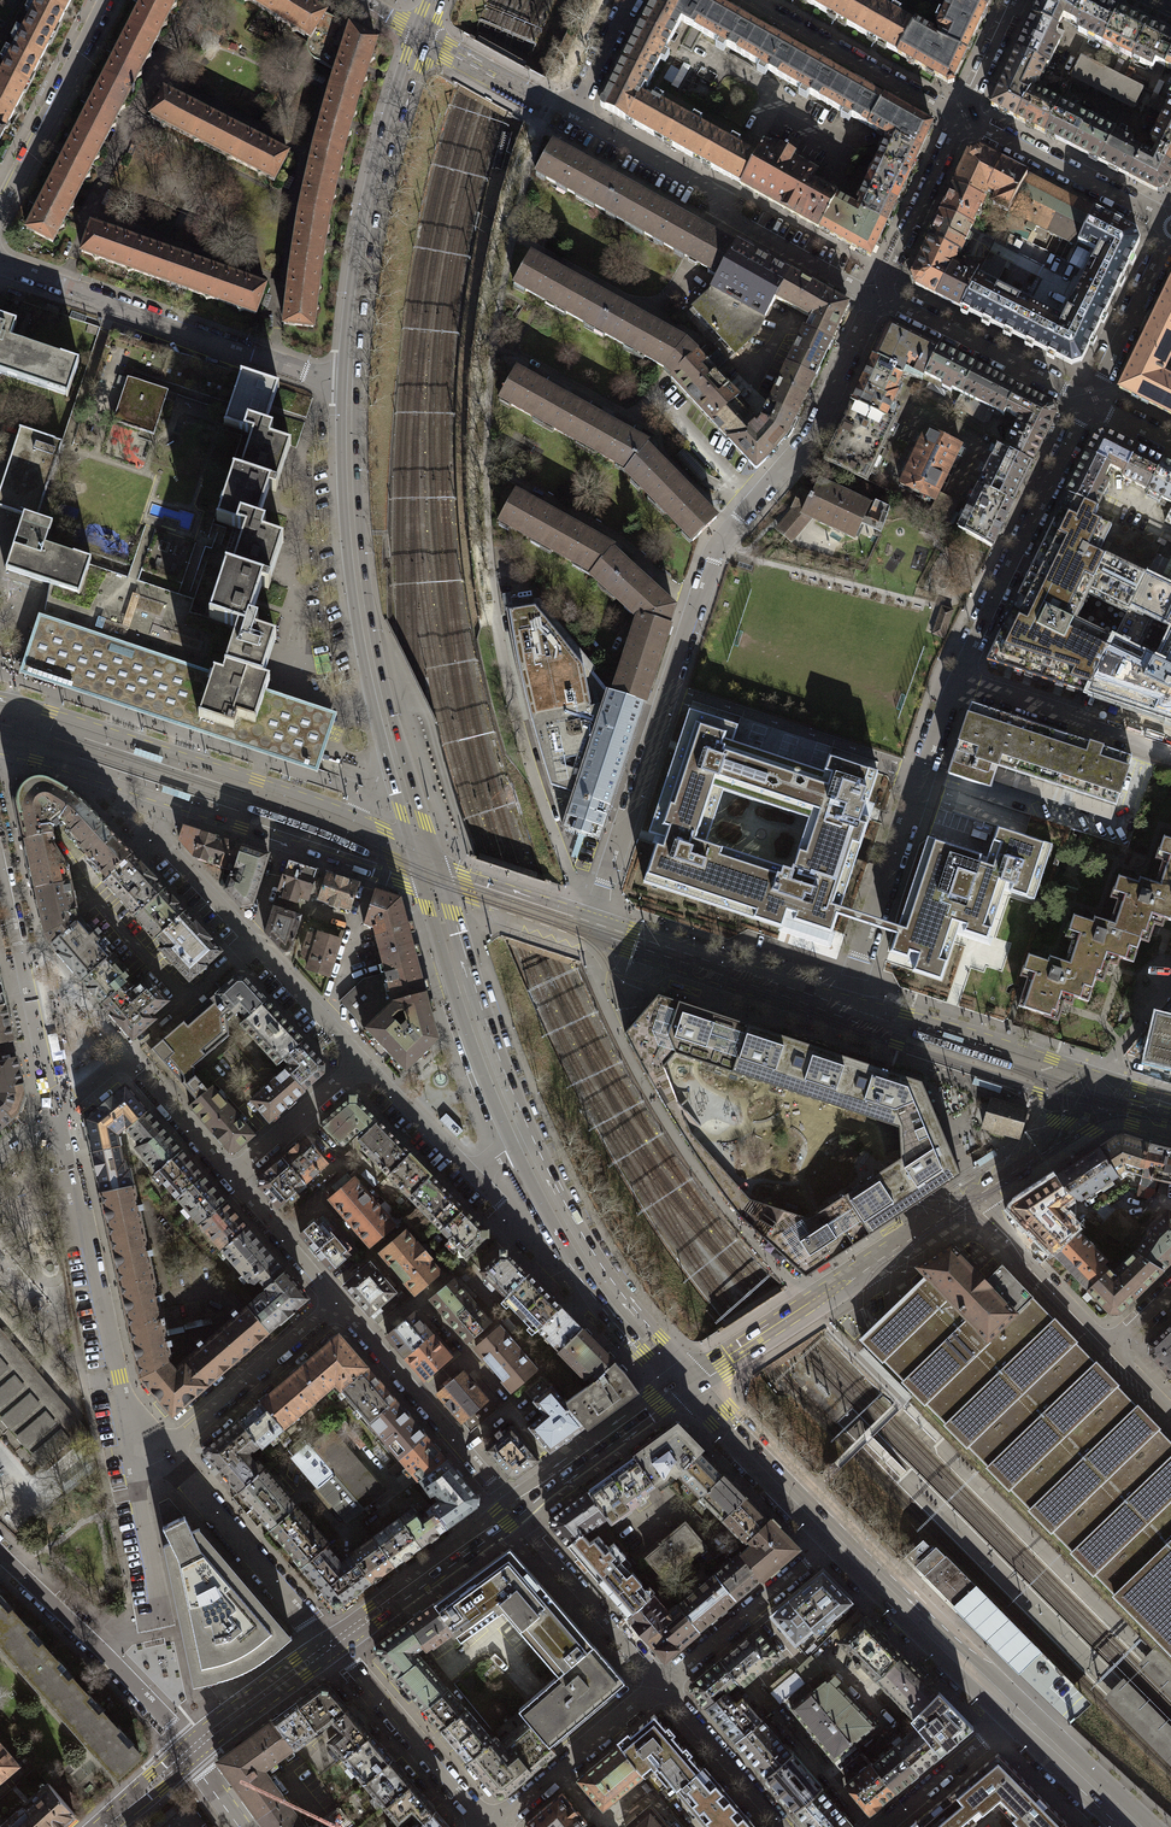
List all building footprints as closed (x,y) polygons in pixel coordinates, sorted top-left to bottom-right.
[(26,22),(53,35),(65,11),(71,0),(37,0),(26,22)] [(130,26),(156,39),(176,0),(143,0),(130,26)] [(266,0),(243,0),(244,1),(249,1),(261,8),(266,0)] [(261,8),(273,16),(275,20),(280,20),(290,27),(292,31),(297,31),(309,38),(310,39),(326,14),(304,0),(266,0),(261,8)] [(768,33),(727,10),(709,0),(653,0),(598,104),(627,122),(648,134),(666,144),(707,166),(774,203),(790,212),(797,216),(842,241),(869,255),(875,242),(888,212),(902,182),(913,157),(928,124),(850,79),(803,53),(768,33)] [(825,13),(879,45),(928,73),(948,85),(970,38),(988,0),(947,0),(931,34),(871,0),(802,0),(825,13)] [(1168,103),(1149,141),(1157,145),(1151,157),(1128,146),(1131,141),(1124,138),(1127,133),(1122,131),(1120,135),(1118,134),(1109,130),(1091,121),(1084,117),(1038,94),(1037,96),(1024,89),(1029,77),(1036,81),(1043,66),(1044,67),(1057,41),(1051,38),(1056,26),(1061,18),(1077,26),(1074,31),(1150,69),(1153,63),(1161,67),(1170,72),(1170,39),(1167,37),(1134,21),(1101,5),(1091,0),(1038,0),(1032,14),(1029,19),(1004,71),(987,106),(1017,121),(1065,145),(1095,159),(1118,171),(1160,192),(1170,170),(1170,105),(1168,103)] [(313,54),(334,18),(326,14),(310,39),(309,38),(308,41),(307,44),(307,48),(308,51),(309,54),(311,56),(314,59),(313,58),(313,56),(313,55),(313,54)] [(330,87),(359,96),(363,83),(367,80),(366,75),(367,71),(369,63),(374,61),(372,56),(376,42),(334,18),(313,54),(313,55),(313,56),(313,58),(314,59),(335,71),(330,87)] [(53,35),(26,22),(1,70),(28,84),(41,57),(53,35)] [(117,50),(104,77),(130,90),(156,39),(130,26),(117,50)] [(1081,56),(1071,76),(1133,107),(1143,88),(1081,56)] [(1,70),(0,72),(0,130),(4,132),(16,107),(28,84),(1,70)] [(92,100),(78,127),(105,140),(130,90),(104,77),(92,100)] [(359,96),(330,87),(315,143),(343,151),(347,137),(352,134),(350,129),(351,123),(353,117),(357,115),(355,110),(359,96)] [(192,138),(206,111),(181,99),(164,90),(150,117),(160,122),(163,127),(168,126),(192,138)] [(233,159),(247,132),(220,119),(206,111),(192,138),(194,143),(200,142),(225,155),(227,160),(233,159)] [(67,148),(52,177),(79,191),(105,140),(78,127),(67,148)] [(247,132),(233,159),(256,171),(259,176),(264,175),(274,180),(288,154),(264,142),(247,132)] [(307,176),(336,182),(338,172),(342,169),(340,164),(343,151),(315,143),(307,176)] [(536,173),(585,201),(602,172),(582,161),(582,160),(577,158),(574,156),(552,144),(536,173)] [(983,199),(987,192),(987,191),(1001,162),(988,155),(979,150),(968,154),(953,187),(983,199)] [(987,191),(987,192),(997,196),(993,204),(1008,212),(1027,175),(1012,168),(1001,162),(987,191)] [(621,183),(602,172),(585,201),(634,228),(650,199),(630,188),(631,187),(627,185),(622,182),(621,183)] [(1079,241),(1094,210),(1059,192),(1027,175),(1008,212),(1029,222),(1027,224),(1025,228),(1033,232),(1037,226),(1075,246),(1078,240),(1079,241)] [(336,182),(307,176),(300,209),(329,214),(332,200),(336,197),(334,192),(336,182)] [(42,199),(26,229),(53,242),(79,191),(52,177),(42,199)] [(941,213),(972,227),(985,200),(983,199),(953,187),(947,200),(941,213)] [(671,211),(650,199),(634,228),(685,256),(701,228),(680,216),(680,215),(676,213),(672,210),(671,211)] [(291,266),(320,270),(322,256),(326,253),(324,248),(324,242),(325,236),(329,233),(327,227),(329,214),(300,209),(291,266)] [(1042,309),(1025,341),(1045,351),(1072,365),(1082,361),(1096,331),(1124,273),(1140,241),(1136,232),(1111,219),(1094,210),(1079,241),(1078,242),(1096,252),(1062,319),(1042,309)] [(928,239),(960,253),(972,227),(941,213),(933,229),(928,239)] [(91,224),(81,252),(93,256),(95,260),(100,259),(125,268),(135,239),(101,227),(91,224)] [(719,275),(712,289),(765,318),(775,298),(789,272),(790,272),(751,250),(737,242),(735,246),(727,241),(726,242),(711,234),(706,231),(701,228),(685,256),(690,259),(700,264),(719,275)] [(135,239),(125,268),(128,272),(133,271),(168,283),(178,254),(142,242),(135,239)] [(953,263),(958,254),(959,254),(960,253),(928,239),(912,275),(915,285),(936,295),(953,263)] [(178,254),(168,283),(204,296),(206,300),(211,298),(221,270),(186,257),(178,254)] [(562,292),(570,277),(560,272),(561,270),(552,266),(551,267),(530,255),(514,284),(548,303),(557,307),(565,293),(562,292)] [(976,275),(976,276),(979,271),(964,264),(962,267),(953,263),(936,295),(948,302),(959,307),(976,275)] [(320,270),(291,266),(283,324),(314,328),(315,313),(319,309),(316,305),(318,292),(321,289),(319,284),(320,270)] [(221,270),(211,298),(237,307),(240,312),(244,310),(255,314),(266,285),(229,273),(221,270)] [(808,282),(790,272),(789,272),(775,298),(811,318),(826,292),(808,282)] [(1036,306),(976,276),(976,275),(959,307),(1020,338),(1025,341),(1042,309),(1036,306)] [(601,313),(609,299),(598,293),(599,292),(591,287),(590,288),(570,277),(562,292),(565,293),(557,307),(587,325),(595,329),(604,315),(601,313)] [(1161,301),(1149,325),(1140,345),(1119,388),(1151,405),(1160,409),(1170,415),(1170,378),(1163,374),(1160,372),(1162,368),(1163,367),(1164,367),(1165,367),(1166,367),(1170,359),(1170,357),(1170,280),(1161,301)] [(765,318),(712,289),(710,291),(693,307),(735,353),(755,335),(765,318)] [(848,305),(826,292),(811,318),(808,323),(806,329),(831,341),(834,335),(836,330),(843,316),(848,305)] [(629,310),(609,299),(601,313),(604,315),(595,329),(623,344),(634,351),(642,336),(639,335),(647,320),(637,315),(638,313),(629,309),(629,310)] [(735,353),(693,307),(685,314),(710,341),(727,360),(735,353)] [(68,396),(79,362),(61,356),(59,361),(0,342),(7,321),(0,318),(0,373),(68,396)] [(697,354),(685,341),(675,336),(675,334),(667,329),(666,331),(647,320),(639,335),(642,336),(634,351),(662,366),(664,367),(664,368),(665,369),(667,368),(674,375),(697,354)] [(925,375),(939,348),(924,340),(890,322),(874,357),(891,365),(889,370),(902,376),(906,366),(909,367),(912,362),(918,366),(915,372),(924,376),(925,375)] [(97,368),(110,331),(100,327),(62,442),(63,442),(57,459),(56,459),(36,519),(52,524),(50,533),(41,530),(35,546),(72,558),(74,553),(91,559),(89,564),(195,599),(190,612),(209,618),(226,568),(232,570),(245,531),(217,522),(234,471),(240,473),(253,434),(224,425),(231,404),(133,371),(130,379),(168,391),(153,435),(113,421),(127,378),(97,368)] [(814,378),(831,341),(806,329),(804,328),(792,354),(787,366),(814,378)] [(127,378),(130,379),(133,371),(142,344),(240,377),(241,374),(143,342),(110,331),(97,368),(127,378)] [(697,354),(714,372),(727,360),(710,341),(697,354)] [(142,344),(133,371),(231,404),(240,377),(142,344)] [(961,394),(975,366),(967,362),(939,348),(925,375),(943,384),(942,387),(951,392),(953,389),(961,394)] [(714,372),(697,354),(674,375),(671,378),(690,397),(704,412),(712,421),(738,397),(714,372)] [(861,385),(852,403),(885,418),(886,418),(897,393),(894,392),(902,376),(889,370),(891,365),(874,357),(861,385)] [(808,391),(814,378),(787,366),(769,403),(796,416),(808,391)] [(1005,411),(1017,387),(1012,385),(1005,381),(975,366),(961,394),(956,405),(984,422),(989,421),(994,410),(998,412),(1003,415),(1005,411)] [(500,398),(545,423),(560,395),(542,385),(543,383),(539,381),(535,379),(534,380),(516,370),(500,398)] [(240,473),(277,486),(291,445),(270,438),(273,428),(265,425),(270,411),(279,386),(241,374),(240,377),(231,404),(224,425),(253,434),(240,473)] [(168,391),(130,379),(127,378),(113,421),(153,435),(168,391)] [(1017,426),(1044,439),(1055,415),(1052,405),(1037,397),(1017,387),(1005,411),(1020,419),(1017,426)] [(545,423),(588,447),(604,419),(586,409),(587,408),(583,406),(579,403),(578,405),(560,395),(545,423)] [(796,416),(769,403),(762,418),(759,422),(754,416),(751,419),(744,412),(749,407),(739,396),(738,397),(712,421),(749,461),(748,462),(755,469),(756,469),(758,469),(766,460),(765,460),(771,454),(785,438),(787,435),(789,432),(796,416)] [(893,421),(886,418),(885,418),(852,403),(841,427),(825,461),(865,480),(893,421)] [(604,419),(588,447),(627,469),(646,446),(647,444),(630,434),(630,432),(626,430),(622,427),(621,429),(604,419)] [(1012,432),(1004,449),(1003,449),(1032,463),(1036,455),(1044,439),(1017,426),(1013,433),(1012,432)] [(62,442),(30,431),(21,428),(0,489),(0,508),(4,509),(24,516),(24,515),(36,519),(56,459),(57,459),(63,442),(62,442)] [(961,446),(926,430),(900,484),(935,501),(938,493),(961,446)] [(1125,474),(1137,449),(1127,443),(1106,432),(1096,436),(1087,454),(1110,465),(1110,466),(1124,473),(1125,474)] [(657,504),(681,481),(667,467),(668,466),(664,463),(661,459),(660,460),(646,446),(627,469),(625,471),(657,504)] [(989,465),(979,486),(1013,503),(1024,481),(1030,468),(1032,463),(1003,449),(1004,449),(998,446),(996,452),(992,460),(987,458),(985,463),(989,465)] [(685,448),(676,456),(701,482),(710,474),(685,448)] [(1122,477),(1148,490),(1148,491),(1163,462),(1146,453),(1137,449),(1125,474),(1124,473),(1122,477)] [(1104,479),(1110,466),(1110,465),(1087,454),(1080,468),(1067,494),(1097,508),(1110,482),(1104,479)] [(1169,465),(1163,462),(1148,491),(1148,490),(1147,491),(1154,494),(1170,503),(1170,466),(1169,465)] [(277,486),(240,473),(234,471),(217,522),(245,531),(232,570),(270,582),(283,542),(262,535),(266,525),(258,522),(269,490),(276,492),(278,486),(277,486)] [(681,481),(657,504),(693,541),(716,518),(701,503),(702,501),(700,499),(696,495),(695,496),(681,481)] [(793,508),(775,529),(792,544),(810,523),(855,543),(872,507),(819,481),(812,495),(800,489),(792,507),(793,508)] [(992,546),(1013,503),(979,486),(959,528),(992,546)] [(555,531),(562,519),(544,508),(544,507),(540,505),(536,503),(536,504),(515,492),(499,521),(542,544),(550,529),(555,531)] [(959,503),(938,493),(935,501),(928,514),(949,523),(959,503)] [(1088,694),(1095,679),(1145,575),(1097,552),(1110,526),(1094,518),(1098,509),(1097,508),(1067,494),(1052,526),(1019,593),(987,661),(1088,694)] [(52,524),(36,519),(24,515),(24,516),(5,571),(7,571),(8,570),(50,584),(80,594),(89,564),(91,559),(74,553),(72,558),(35,546),(40,530),(50,533),(52,524)] [(550,529),(542,544),(593,573),(611,550),(613,547),(591,535),(592,533),(588,531),(584,529),(583,530),(562,519),(555,531),(550,529)] [(639,595),(649,584),(634,570),(635,569),(631,566),(628,563),(627,564),(611,550),(593,573),(592,575),(624,605),(636,593),(639,595)] [(195,599),(89,564),(80,594),(50,584),(43,619),(39,617),(40,615),(39,614),(19,674),(20,674),(21,672),(70,684),(190,723),(199,727),(244,743),(267,752),(316,770),(316,772),(317,773),(336,715),(261,693),(252,721),(256,722),(256,724),(254,723),(251,722),(238,718),(234,716),(233,718),(237,720),(234,730),(202,719),(198,718),(199,716),(203,717),(217,674),(213,673),(214,671),(218,673),(222,674),(225,666),(238,628),(209,618),(190,612),(195,599)] [(270,582),(232,570),(226,568),(209,618),(238,628),(225,666),(262,679),(263,678),(276,638),(255,631),(258,621),(251,619),(262,587),(268,589),(271,582),(270,582)] [(1095,679),(1157,709),(1158,705),(1170,711),(1170,588),(1145,575),(1095,679)] [(624,605),(638,618),(632,638),(644,642),(645,642),(662,647),(670,625),(668,625),(673,607),(660,595),(649,584),(639,595),(636,593),(624,605)] [(644,703),(613,693),(605,690),(537,606),(533,606),(531,593),(507,597),(509,610),(508,610),(514,646),(520,673),(531,721),(542,760),(550,787),(551,786),(561,821),(564,822),(563,828),(599,840),(612,802),(634,735),(644,703)] [(942,606),(933,634),(944,638),(953,610),(942,606)] [(644,642),(632,638),(617,682),(615,688),(613,693),(644,703),(646,698),(648,692),(651,681),(662,647),(645,642),(644,642)] [(262,679),(225,666),(222,674),(218,673),(214,671),(213,673),(217,674),(203,717),(199,716),(198,718),(202,719),(234,730),(237,720),(233,718),(234,716),(238,718),(251,722),(254,723),(256,724),(256,722),(252,721),(261,693),(265,681),(270,682),(270,681),(263,678),(262,679)] [(21,672),(20,674),(316,772),(316,770),(267,752),(244,743),(190,723),(70,684),(21,672)] [(1132,758),(972,705),(958,745),(949,774),(990,788),(992,781),(997,766),(1116,806),(1132,758)] [(657,806),(649,833),(661,837),(658,845),(656,844),(643,883),(782,929),(788,912),(791,913),(795,915),(793,921),(832,933),(838,916),(841,907),(870,819),(862,816),(866,804),(863,803),(864,800),(869,802),(878,773),(829,757),(823,773),(732,743),(738,727),(689,711),(657,806)] [(1111,820),(1116,806),(997,766),(992,781),(1111,820)] [(52,833),(50,825),(52,824),(56,829),(60,824),(57,820),(60,817),(67,825),(86,807),(80,800),(75,796),(69,792),(62,787),(55,784),(47,780),(43,779),(37,779),(32,780),(27,782),(24,785),(22,788),(20,790),(18,795),(17,800),(18,806),(24,833),(25,839),(52,833)] [(86,807),(67,825),(73,832),(70,834),(77,845),(85,853),(109,831),(101,822),(86,807)] [(179,841),(195,857),(232,870),(234,870),(242,846),(184,827),(179,841)] [(982,856),(928,838),(899,926),(896,935),(890,953),(909,959),(916,961),(913,971),(941,981),(960,925),(965,926),(963,932),(988,940),(1006,885),(1012,886),(1010,892),(1034,900),(1053,846),(998,828),(986,864),(980,862),(982,856)] [(109,831),(85,853),(91,860),(90,861),(106,878),(131,855),(116,839),(109,831)] [(67,868),(56,851),(52,833),(25,839),(27,849),(36,888),(70,881),(67,868)] [(1164,837),(1159,853),(1165,855),(1156,883),(1154,883),(1153,888),(1170,894),(1170,840),(1164,837)] [(232,870),(225,890),(241,908),(252,905),(268,855),(242,846),(234,870),(232,870)] [(136,916),(164,891),(145,869),(131,855),(106,878),(104,880),(136,916)] [(317,871),(288,861),(279,891),(285,893),(283,899),(296,903),(298,897),(307,900),(317,871)] [(359,884),(327,874),(318,900),(330,904),(329,906),(337,909),(338,906),(350,910),(359,884)] [(1153,888),(1154,883),(1140,878),(1138,883),(1119,876),(1114,892),(1120,894),(1110,922),(1109,922),(1108,927),(1142,938),(1143,933),(1151,935),(1157,916),(1170,921),(1170,894),(1153,888)] [(47,938),(48,941),(51,944),(81,919),(76,914),(70,881),(36,888),(41,912),(45,934),(47,938)] [(380,955),(414,946),(410,934),(415,932),(412,923),(408,924),(401,898),(397,897),(399,893),(390,890),(388,894),(375,890),(364,925),(373,928),(380,955)] [(164,891),(136,916),(157,938),(184,913),(173,901),(164,891)] [(330,904),(318,900),(314,915),(345,925),(350,910),(338,906),(337,909),(329,906),(330,904)] [(283,953),(290,952),(302,916),(274,907),(265,933),(283,953)] [(184,913),(157,938),(164,946),(160,949),(189,981),(221,952),(206,936),(185,913),(184,913)] [(1134,962),(1142,938),(1108,927),(1109,922),(1095,917),(1093,922),(1074,915),(1069,931),(1075,933),(1065,961),(1064,961),(1062,966),(1096,978),(1098,972),(1106,974),(1112,955),(1134,962)] [(65,961),(83,981),(112,955),(97,938),(102,933),(98,928),(93,933),(81,919),(51,944),(65,961)] [(318,936),(309,933),(302,954),(305,955),(304,959),(310,961),(307,969),(329,976),(340,941),(318,934),(318,936)] [(414,946),(380,955),(385,974),(392,1001),(426,992),(426,991),(430,990),(428,980),(423,982),(416,957),(421,955),(418,946),(414,947),(414,946)] [(1088,1002),(1096,978),(1062,966),(1064,961),(1050,956),(1048,961),(1033,956),(1029,954),(1023,970),(1027,971),(1030,972),(1018,1006),(1051,1017),(1053,1011),(1061,1013),(1067,995),(1088,1002)] [(99,999),(103,1003),(127,983),(125,981),(128,977),(125,974),(127,972),(112,955),(83,981),(99,999)] [(340,1001),(365,1028),(393,1002),(392,1001),(385,974),(363,979),(340,1001)] [(235,977),(217,994),(235,1014),(239,1011),(246,1018),(246,1019),(266,1001),(244,978),(235,977)] [(133,991),(127,983),(103,1003),(102,1004),(132,1039),(155,1020),(151,1016),(168,1001),(148,978),(133,991)] [(429,1003),(426,992),(392,1001),(393,1002),(365,1028),(367,1031),(364,1034),(371,1041),(374,1038),(397,1062),(394,1065),(401,1072),(404,1069),(406,1072),(422,1056),(425,1059),(432,1052),(429,1049),(439,1039),(432,1013),(436,1012),(433,1002),(429,1003)] [(194,1075),(194,1068),(193,1067),(229,1036),(228,1021),(235,1014),(217,994),(152,1049),(190,1093),(189,1093),(195,1100),(196,1101),(208,1091),(207,1090),(196,1077),(194,1075)] [(931,1194),(961,1174),(943,1132),(922,1082),(849,1058),(850,1055),(770,1029),(769,1032),(658,995),(635,1022),(633,1024),(625,1034),(643,1069),(657,1093),(670,1116),(697,1158),(725,1196),(738,1214),(806,1276),(914,1205),(916,1204),(931,1194)] [(284,1059),(303,1041),(266,1001),(246,1019),(246,1018),(239,1024),(278,1066),(285,1059),(284,1059)] [(0,1007),(0,1043),(13,1040),(5,1005),(0,1007)] [(1156,1014),(1145,1061),(1170,1068),(1170,1018),(1156,1014)] [(286,1070),(304,1090),(324,1074),(324,1065),(303,1041),(284,1059),(285,1059),(291,1066),(286,1070)] [(24,1095),(17,1059),(0,1062),(0,1122),(4,1126),(18,1113),(24,1095)] [(304,1090),(286,1070),(283,1074),(252,1101),(270,1121),(287,1106),(289,1108),(296,1102),(294,1100),(301,1094),(304,1090)] [(196,1077),(207,1090),(211,1086),(215,1083),(204,1071),(196,1077)] [(92,1153),(119,1147),(116,1134),(125,1127),(127,1129),(147,1112),(125,1086),(85,1120),(92,1153)] [(229,1151),(235,1152),(254,1135),(223,1100),(211,1086),(207,1090),(208,1091),(196,1101),(195,1100),(189,1105),(197,1114),(205,1124),(229,1151)] [(356,1133),(361,1138),(378,1121),(358,1100),(357,1100),(357,1096),(350,1096),(349,1100),(348,1100),(321,1124),(343,1146),(356,1133)] [(1020,1136),(1027,1110),(991,1099),(983,1126),(991,1128),(990,1132),(1003,1136),(1004,1132),(1020,1136)] [(157,1172),(181,1151),(147,1112),(127,1129),(140,1144),(136,1148),(157,1172)] [(446,1113),(439,1120),(456,1137),(463,1131),(446,1113)] [(361,1148),(388,1176),(411,1154),(378,1121),(361,1138),(359,1141),(364,1146),(361,1148)] [(1101,1148),(1118,1175),(1125,1170),(1142,1175),(1149,1144),(1120,1135),(1101,1148)] [(305,1138),(282,1158),(308,1187),(333,1165),(322,1154),(325,1151),(315,1142),(312,1145),(305,1138)] [(1142,1175),(1157,1179),(1170,1182),(1170,1149),(1149,1144),(1142,1175)] [(119,1147),(92,1153),(101,1192),(133,1186),(129,1170),(126,1171),(125,1166),(122,1163),(119,1147)] [(1066,1192),(1074,1196),(1074,1197),(1079,1201),(1118,1175),(1101,1148),(1100,1148),(1084,1158),(1057,1176),(1066,1192)] [(177,1199),(203,1177),(181,1151),(157,1172),(155,1173),(177,1199)] [(388,1176),(409,1198),(432,1175),(411,1154),(388,1176)] [(259,1178),(259,1187),(278,1208),(305,1184),(282,1158),(259,1178)] [(338,1193),(330,1200),(369,1245),(394,1225),(378,1207),(354,1179),(353,1180),(347,1174),(332,1187),(338,1193)] [(409,1198),(441,1230),(464,1208),(432,1175),(409,1198)] [(1157,1179),(1142,1175),(1137,1196),(1148,1199),(1154,1193),(1157,1179)] [(1053,1252),(1077,1229),(1061,1212),(1065,1208),(1066,1206),(1065,1203),(1069,1200),(1074,1197),(1074,1196),(1066,1192),(1057,1176),(1053,1179),(1049,1181),(1044,1185),(1012,1205),(1012,1209),(1021,1219),(1019,1222),(1026,1230),(1029,1227),(1053,1252)] [(203,1177),(177,1199),(200,1224),(225,1203),(203,1177)] [(133,1186),(101,1192),(111,1238),(143,1231),(138,1211),(144,1210),(142,1204),(137,1205),(133,1186)] [(385,1201),(378,1207),(394,1225),(396,1228),(406,1221),(385,1201)] [(225,1203),(200,1224),(222,1249),(247,1228),(225,1203)] [(484,1228),(464,1208),(441,1230),(467,1256),(485,1238),(485,1237),(488,1237),(488,1230),(484,1230),(484,1228)] [(1170,1262),(1170,1213),(1169,1211),(1151,1229),(1136,1252),(1163,1269),(1170,1262)] [(1112,1222),(1104,1231),(1121,1243),(1135,1228),(1130,1223),(1121,1215),(1120,1214),(1112,1222)] [(300,1235),(316,1252),(334,1237),(331,1233),(335,1229),(323,1215),(300,1235)] [(247,1228),(222,1249),(249,1281),(255,1276),(265,1287),(284,1271),(247,1228)] [(1089,1289),(1109,1269),(1105,1264),(1108,1261),(1077,1229),(1053,1252),(1089,1289)] [(120,1283),(152,1276),(148,1256),(153,1255),(152,1249),(147,1250),(143,1231),(111,1238),(120,1283)] [(405,1232),(380,1252),(415,1293),(440,1273),(429,1260),(432,1258),(418,1242),(416,1244),(405,1232)] [(337,1240),(334,1237),(316,1252),(331,1270),(349,1255),(347,1252),(351,1248),(341,1237),(337,1240)] [(1033,1298),(1034,1297),(1003,1265),(985,1281),(951,1246),(918,1267),(927,1276),(989,1340),(1033,1298)] [(481,1271),(506,1297),(529,1274),(509,1254),(507,1254),(507,1249),(500,1249),(500,1254),(499,1253),(481,1271)] [(1120,1312),(1163,1269),(1136,1252),(1113,1273),(1109,1269),(1089,1289),(1110,1312),(1120,1312)] [(370,1264),(345,1286),(369,1314),(395,1292),(370,1264)] [(284,1271),(265,1287),(268,1290),(248,1307),(269,1331),(305,1300),(305,1295),(284,1271)] [(529,1274),(506,1297),(503,1300),(535,1332),(561,1307),(529,1274)] [(130,1328),(162,1321),(159,1310),(158,1301),(163,1300),(162,1294),(156,1295),(152,1276),(120,1283),(130,1328)] [(927,1276),(909,1292),(895,1306),(872,1328),(861,1339),(882,1360),(883,1359),(904,1380),(903,1381),(924,1402),(925,1401),(946,1423),(945,1424),(966,1445),(967,1444),(988,1465),(987,1466),(1009,1488),(1010,1487),(1030,1508),(1030,1509),(1051,1531),(1052,1530),(1073,1551),(1072,1552),(1093,1573),(1094,1572),(1115,1593),(1114,1594),(1170,1652),(1170,1443),(1157,1429),(1158,1428),(1137,1406),(1136,1407),(1116,1385),(1117,1384),(1096,1362),(1095,1363),(1074,1342),(1076,1341),(1055,1319),(1054,1320),(1033,1298),(989,1340),(927,1276)] [(430,1299),(448,1320),(472,1301),(454,1279),(430,1299)] [(490,1322),(472,1301),(448,1320),(466,1342),(490,1322)] [(179,1305),(159,1310),(162,1321),(164,1330),(183,1326),(179,1305)] [(269,1331),(248,1307),(248,1306),(241,1311),(239,1313),(236,1310),(231,1313),(234,1317),(219,1330),(241,1355),(263,1336),(269,1331)] [(582,1328),(561,1307),(535,1332),(535,1333),(556,1354),(559,1351),(582,1328)] [(406,1357),(432,1335),(413,1314),(388,1336),(406,1357)] [(137,1365),(167,1358),(170,1358),(167,1346),(172,1345),(171,1340),(166,1341),(164,1330),(162,1321),(130,1328),(137,1365)] [(1150,1345),(1150,1354),(1170,1376),(1170,1325),(1150,1345)] [(499,1328),(476,1348),(511,1390),(535,1370),(499,1328)] [(614,1361),(582,1328),(559,1351),(586,1379),(589,1377),(594,1382),(614,1361)] [(241,1355),(219,1330),(204,1343),(201,1339),(196,1343),(200,1347),(185,1360),(206,1385),(241,1355)] [(46,1470),(73,1447),(76,1450),(92,1437),(0,1331),(0,1416),(46,1470)] [(340,1389),(366,1367),(339,1335),(299,1368),(319,1391),(332,1380),(340,1389)] [(432,1335),(406,1357),(424,1379),(451,1356),(432,1335)] [(206,1385),(185,1360),(171,1372),(170,1370),(167,1358),(137,1365),(140,1377),(172,1414),(206,1385)] [(614,1361),(594,1382),(589,1385),(565,1403),(585,1426),(635,1390),(635,1387),(621,1368),(614,1361)] [(370,1423),(396,1401),(366,1367),(340,1389),(370,1423)] [(319,1391),(299,1368),(260,1402),(283,1428),(322,1395),(319,1391)] [(463,1371),(437,1393),(470,1432),(496,1410),(463,1371)] [(529,1427),(550,1452),(571,1436),(585,1426),(565,1403),(543,1377),(526,1392),(545,1414),(529,1427)] [(399,1458),(425,1435),(396,1401),(370,1423),(399,1458)] [(260,1402),(239,1421),(259,1445),(262,1447),(283,1429),(283,1428),(260,1402)] [(207,1455),(238,1491),(265,1469),(258,1460),(256,1461),(255,1461),(249,1454),(259,1445),(239,1421),(208,1447),(207,1455)] [(343,1429),(360,1449),(366,1445),(348,1424),(343,1429)] [(508,1476),(516,1477),(540,1459),(512,1426),(503,1434),(499,1430),(495,1434),(498,1438),(485,1449),(508,1476)] [(682,1472),(703,1451),(677,1426),(635,1457),(654,1483),(664,1476),(669,1469),(678,1474),(681,1471),(682,1472)] [(311,1445),(310,1446),(334,1474),(363,1508),(384,1493),(330,1429),(311,1445)] [(425,1435),(399,1458),(413,1474),(414,1473),(417,1476),(419,1480),(446,1460),(444,1457),(425,1435)] [(292,1446),(298,1453),(308,1444),(302,1437),(292,1446)] [(311,1445),(309,1444),(308,1444),(298,1453),(293,1458),(306,1472),(318,1487),(319,1487),(334,1474),(310,1446),(311,1445)] [(700,1497),(724,1474),(703,1451),(682,1472),(681,1471),(678,1474),(700,1497)] [(654,1483),(635,1457),(635,1456),(630,1460),(588,1490),(588,1491),(607,1517),(611,1522),(639,1501),(636,1497),(650,1487),(655,1484),(654,1483)] [(298,1479),(306,1472),(293,1458),(286,1465),(298,1479)] [(440,1500),(431,1506),(446,1527),(476,1505),(477,1495),(446,1460),(419,1480),(432,1496),(435,1494),(440,1500)] [(94,1470),(89,1465),(62,1488),(67,1494),(94,1470)] [(267,1525),(270,1529),(297,1506),(294,1502),(265,1469),(238,1491),(267,1525)] [(363,1508),(334,1474),(319,1487),(347,1520),(363,1508)] [(722,1519),(746,1496),(724,1474),(700,1497),(722,1519)] [(607,1517),(588,1491),(576,1500),(566,1507),(552,1517),(551,1526),(568,1545),(582,1533),(583,1534),(607,1517)] [(747,1542),(749,1541),(749,1540),(748,1540),(769,1519),(746,1496),(722,1519),(745,1542),(747,1542)] [(163,1526),(184,1515),(169,1498),(158,1503),(163,1526)] [(421,1545),(446,1527),(431,1506),(424,1511),(418,1504),(400,1517),(421,1545)] [(270,1529),(302,1566),(326,1545),(329,1543),(297,1506),(270,1529)] [(184,1515),(163,1526),(171,1541),(166,1544),(196,1684),(222,1678),(235,1674),(247,1669),(259,1663),(269,1655),(289,1638),(196,1529),(191,1531),(184,1515)] [(400,1517),(373,1536),(394,1564),(421,1545),(400,1517)] [(770,1519),(769,1519),(748,1540),(749,1540),(749,1541),(751,1544),(742,1552),(744,1555),(743,1556),(761,1578),(762,1577),(762,1578),(770,1571),(772,1574),(779,1568),(777,1565),(798,1548),(777,1527),(780,1524),(773,1518),(771,1520),(770,1519)] [(665,1542),(647,1557),(666,1579),(704,1547),(685,1524),(664,1541),(665,1542)] [(582,1533),(568,1545),(598,1580),(621,1561),(626,1557),(614,1543),(608,1547),(598,1535),(590,1542),(583,1534),(582,1533)] [(371,1581),(394,1564),(373,1536),(350,1553),(351,1554),(371,1581)] [(929,1545),(923,1539),(905,1556),(911,1563),(929,1545)] [(341,1562),(326,1545),(302,1566),(332,1601),(332,1603),(335,1606),(337,1606),(339,1606),(341,1604),(342,1602),(371,1581),(351,1554),(341,1562)] [(503,1609),(539,1582),(511,1545),(433,1604),(454,1631),(461,1641),(503,1609)] [(915,1566),(953,1604),(956,1608),(978,1587),(946,1554),(945,1555),(936,1546),(915,1566)] [(715,1573),(736,1599),(761,1578),(743,1556),(744,1555),(742,1552),(741,1551),(715,1573)] [(624,1564),(621,1561),(598,1580),(601,1584),(628,1615),(651,1596),(641,1584),(642,1583),(632,1572),(631,1573),(624,1564)] [(679,1606),(700,1630),(736,1599),(715,1573),(678,1604),(679,1606)] [(850,1602),(823,1574),(801,1592),(804,1594),(796,1600),(794,1598),(773,1615),(796,1643),(813,1628),(815,1630),(850,1602)] [(539,1582),(503,1609),(559,1674),(593,1645),(539,1582)] [(978,1586),(978,1587),(956,1608),(953,1604),(952,1606),(1020,1675),(1043,1652),(978,1586)] [(659,1628),(667,1622),(667,1617),(665,1615),(666,1614),(651,1596),(628,1615),(635,1623),(633,1625),(640,1633),(642,1631),(649,1639),(660,1630),(659,1628)] [(19,1619),(12,1611),(9,1613),(0,1603),(0,1636),(19,1619)] [(407,1622),(426,1649),(431,1645),(432,1646),(454,1631),(433,1604),(407,1622)] [(667,1617),(667,1622),(659,1628),(660,1630),(649,1639),(665,1659),(683,1644),(685,1645),(693,1638),(692,1637),(700,1630),(679,1606),(671,1612),(670,1611),(666,1614),(665,1615),(667,1617)] [(840,1641),(865,1616),(862,1613),(858,1609),(832,1633),(836,1637),(840,1641)] [(877,1679),(902,1654),(865,1616),(840,1641),(877,1679)] [(426,1649),(407,1622),(376,1645),(375,1651),(397,1676),(420,1656),(418,1654),(426,1649)] [(720,1660),(738,1681),(742,1686),(747,1682),(779,1655),(756,1629),(724,1656),(720,1660)] [(593,1645),(559,1674),(518,1709),(527,1719),(549,1745),(624,1681),(593,1645)] [(1170,1697),(1170,1662),(1156,1646),(1153,1649),(1152,1648),(1138,1663),(1170,1697)] [(902,1654),(877,1679),(913,1716),(938,1691),(902,1654)] [(420,1656),(397,1676),(419,1703),(424,1708),(447,1688),(443,1683),(420,1656)] [(795,1670),(797,1673),(805,1683),(809,1687),(813,1684),(811,1682),(822,1673),(809,1657),(795,1670)] [(720,1660),(693,1682),(693,1683),(690,1683),(690,1689),(693,1690),(706,1706),(725,1690),(726,1691),(738,1681),(720,1660)] [(781,1702),(782,1702),(805,1683),(797,1673),(773,1693),(781,1702)] [(830,1676),(812,1691),(809,1693),(852,1744),(877,1724),(838,1684),(841,1680),(835,1675),(831,1678),(830,1676)] [(1123,1677),(1103,1696),(1170,1765),(1170,1725),(1123,1677)] [(809,1687),(805,1683),(782,1702),(789,1710),(791,1708),(834,1760),(852,1744),(809,1693),(812,1691),(809,1687)] [(301,1699),(297,1702),(318,1731),(331,1721),(347,1707),(329,1685),(321,1684),(301,1699)] [(87,1694),(79,1686),(56,1707),(86,1740),(110,1720),(102,1712),(100,1714),(84,1697),(87,1694)] [(447,1688),(424,1708),(441,1728),(464,1708),(447,1688)] [(736,1741),(761,1719),(742,1698),(736,1703),(726,1691),(725,1690),(706,1706),(736,1741)] [(921,1724),(918,1726),(921,1730),(921,1731),(940,1754),(974,1726),(939,1691),(938,1691),(913,1716),(921,1724)] [(318,1731),(297,1702),(293,1705),(272,1720),(293,1746),(294,1748),(318,1731)] [(347,1707),(331,1721),(334,1724),(340,1731),(328,1740),(343,1757),(371,1734),(369,1732),(350,1710),(347,1707)] [(464,1708),(441,1728),(468,1759),(492,1739),(465,1707),(464,1708)] [(676,1789),(678,1787),(701,1769),(700,1768),(690,1756),(693,1753),(686,1745),(683,1748),(673,1736),(676,1733),(669,1725),(666,1727),(654,1714),(630,1734),(628,1731),(616,1741),(619,1744),(619,1745),(643,1774),(645,1776),(654,1768),(654,1769),(657,1766),(659,1768),(655,1771),(667,1785),(670,1782),(676,1789)] [(492,1739),(468,1759),(500,1797),(555,1751),(549,1745),(527,1719),(501,1742),(496,1736),(492,1739)] [(761,1719),(736,1741),(765,1775),(791,1754),(761,1719)] [(293,1746),(272,1720),(259,1730),(239,1744),(250,1759),(249,1760),(257,1771),(262,1767),(263,1768),(264,1768),(293,1746)] [(895,1746),(918,1773),(940,1754),(921,1731),(921,1730),(918,1726),(895,1746)] [(371,1734),(343,1757),(364,1781),(391,1758),(371,1734)] [(18,1764),(0,1743),(0,1780),(18,1764)] [(250,1759),(239,1744),(218,1759),(258,1814),(283,1795),(264,1768),(263,1768),(262,1767),(257,1771),(249,1760),(250,1759)] [(603,1808),(643,1774),(619,1745),(578,1779),(603,1808)] [(918,1773),(895,1746),(873,1764),(872,1765),(895,1791),(918,1773)] [(1031,1786),(998,1752),(949,1794),(958,1805),(962,1802),(975,1819),(996,1801),(1002,1808),(1017,1793),(1020,1796),(1031,1786)] [(795,1810),(821,1788),(791,1754),(765,1775),(795,1810)] [(391,1758),(364,1781),(384,1805),(412,1781),(391,1758)] [(895,1791),(872,1765),(873,1764),(871,1762),(846,1783),(870,1812),(895,1791)] [(678,1787),(711,1826),(754,1826),(702,1766),(700,1768),(701,1769),(678,1787)] [(384,1805),(399,1822),(412,1811),(419,1819),(421,1821),(435,1809),(412,1781),(384,1805)] [(64,1822),(75,1813),(48,1783),(38,1792),(40,1794),(34,1800),(35,1801),(27,1809),(25,1808),(19,1813),(17,1811),(8,1819),(15,1826),(63,1826),(65,1826),(64,1822)] [(1021,1826),(1047,1826),(1049,1825),(1046,1822),(1057,1812),(1031,1786),(1020,1796),(1017,1793),(1002,1808),(1021,1826)] [(795,1810),(810,1826),(852,1826),(853,1826),(821,1788),(795,1810)] [(527,1822),(527,1826),(580,1826),(587,1821),(562,1792),(527,1822)] [(975,1819),(962,1802),(958,1805),(949,1794),(922,1816),(917,1820),(922,1826),(965,1826),(975,1819)] [(258,1814),(260,1818),(267,1826),(306,1826),(286,1799),(283,1795),(258,1814)] [(178,1800),(153,1823),(157,1826),(161,1826),(184,1806),(178,1800)] [(625,1826),(626,1826),(670,1826),(650,1805),(625,1826)] [(435,1809),(421,1821),(419,1819),(410,1826),(451,1826),(435,1809)] [(1057,1812),(1046,1822),(1049,1825),(1047,1826),(1072,1826),(1057,1812)] [(8,1819),(0,1826),(15,1826),(8,1819)]
